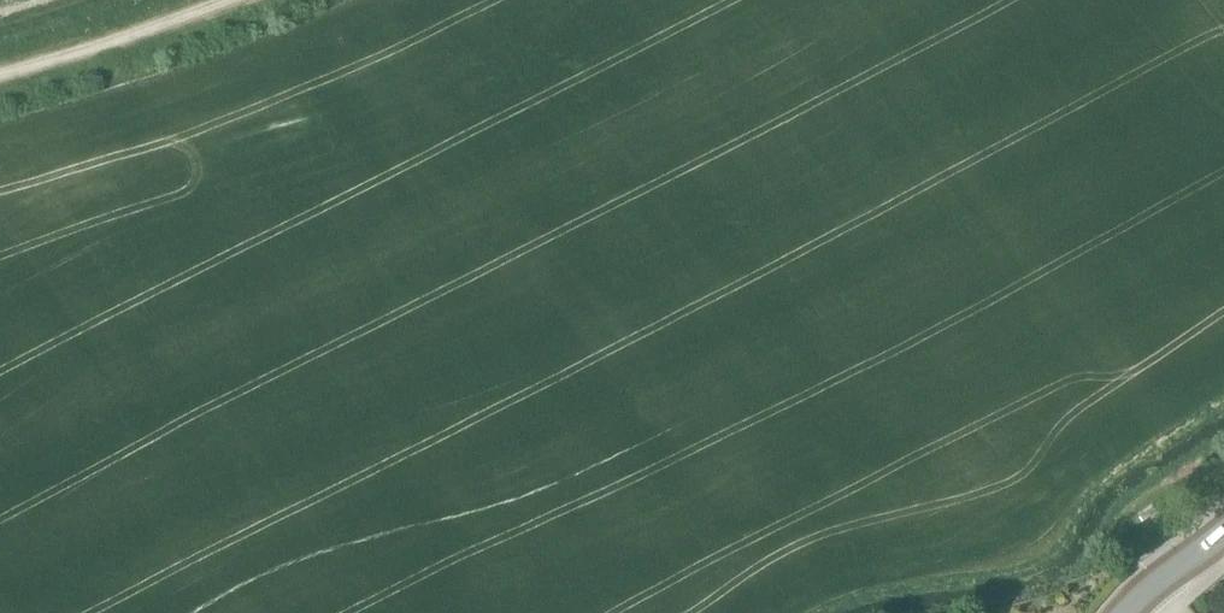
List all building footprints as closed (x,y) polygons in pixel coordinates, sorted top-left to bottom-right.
[(1146,524),(1159,514),(1152,504),(1139,514),(1146,524)]
